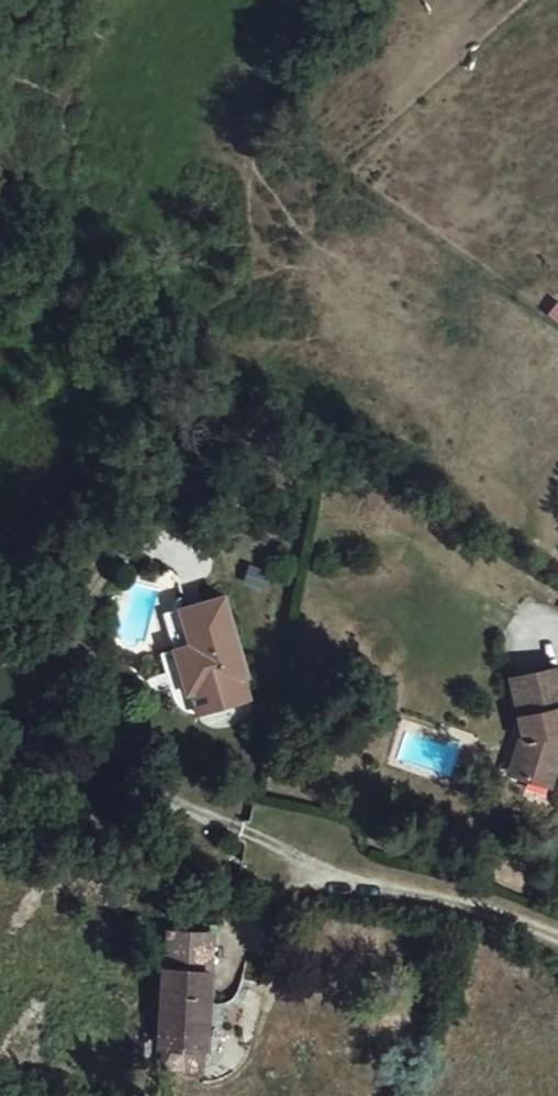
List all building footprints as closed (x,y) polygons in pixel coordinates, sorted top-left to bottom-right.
[(251,676),(227,589),(183,599),(195,643),(177,649),(191,692),(251,676)] [(518,668),(530,730),(535,730),(524,765),(552,774),(557,756),(557,661),(518,668)] [(162,1037),(160,1054),(198,1056),(206,962),(203,962),(207,922),(169,920),(160,1032),(162,1037)]
